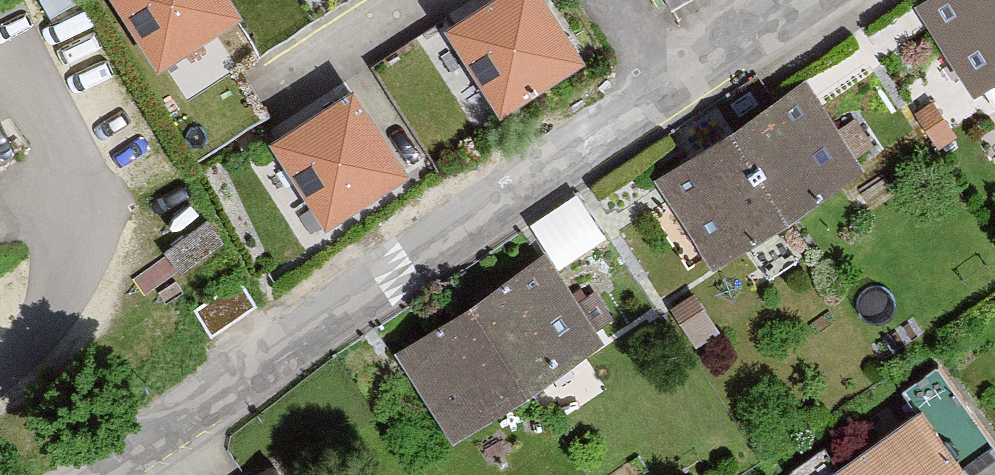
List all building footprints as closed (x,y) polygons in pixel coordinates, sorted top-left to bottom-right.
[(226,0),(121,0),(159,60),(234,13),(226,0)] [(538,0),(508,0),(454,34),(499,105),(575,58),(538,0)] [(674,9),(690,0),(668,0),(674,9)] [(915,6),(967,90),(994,73),(994,0),(925,0),(915,6)] [(802,93),(656,183),(709,267),(854,178),(802,93)] [(403,172),(357,100),(282,148),(327,219),(403,172)] [(171,258),(186,278),(232,245),(217,224),(171,258)] [(537,260),(391,349),(443,434),(589,344),(537,260)] [(200,315),(213,334),(251,308),(238,289),(200,315)] [(830,474),(959,474),(911,409),(827,470),(830,474)] [(259,474),(295,474),(284,458),(259,474)]
